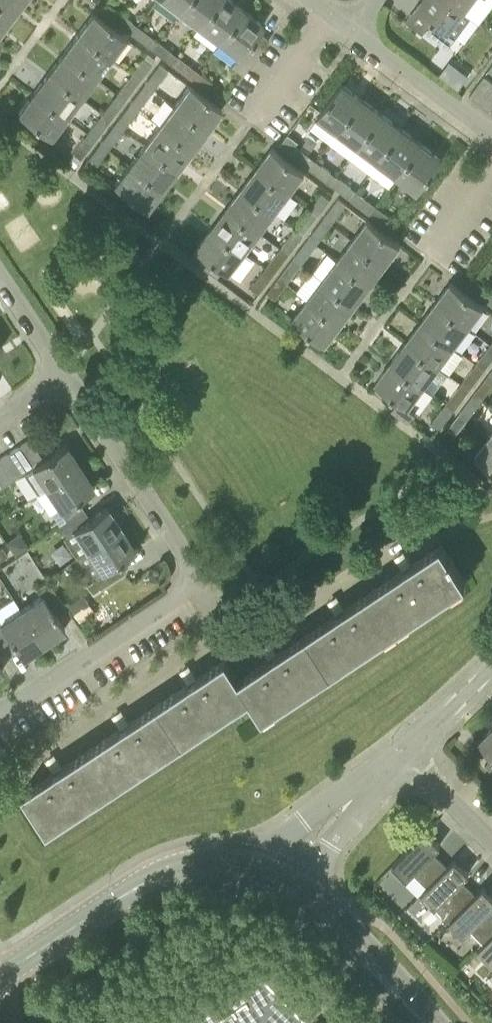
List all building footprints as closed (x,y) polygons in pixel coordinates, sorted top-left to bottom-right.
[(23,0),(0,0),(0,4),(13,13),(23,0)] [(178,11),(186,0),(164,0),(178,11)] [(199,26),(217,0),(186,0),(178,11),(199,26)] [(219,41),(242,7),(232,0),(217,0),(199,26),(219,41)] [(447,46),(470,16),(464,11),(449,0),(419,0),(415,6),(432,19),(424,29),(431,34),(426,41),(441,52),(446,45),(447,46)] [(464,11),(472,0),(449,0),(464,11)] [(13,13),(0,4),(0,31),(13,13)] [(219,41),(238,55),(231,65),(242,73),(269,37),(258,30),(263,23),(242,7),(219,41)] [(133,34),(138,26),(117,10),(111,18),(133,34)] [(78,32),(111,56),(126,36),(93,12),(78,32)] [(151,48),(157,40),(138,26),(133,34),(151,48)] [(96,76),(111,56),(78,32),(63,52),(96,76)] [(171,63),(177,55),(157,40),(151,48),(171,63)] [(48,72),(80,97),(96,76),(63,52),(48,72)] [(191,78),(197,70),(177,55),(171,63),(191,78)] [(131,74),(139,80),(151,64),(143,58),(131,74)] [(145,82),(153,88),(167,68),(159,62),(145,82)] [(212,81),(197,70),(191,78),(206,89),(212,81)] [(66,116),(80,97),(48,72),(33,92),(66,116)] [(116,94),(124,100),(139,80),(131,74),(116,94)] [(491,83),(491,80),(483,74),(468,93),(478,101),(491,83)] [(129,103),(137,109),(153,88),(145,82),(129,103)] [(318,115),(338,130),(362,97),(342,82),(318,115)] [(478,101),(489,109),(491,104),(491,83),(478,101)] [(207,129),(222,108),(189,84),(174,104),(207,129)] [(51,136),(66,116),(33,92),(18,112),(51,136)] [(101,113),(109,119),(124,100),(116,94),(101,113)] [(338,130),(358,145),(382,113),(362,97),(338,130)] [(114,123),(122,129),(137,109),(129,103),(114,123)] [(192,149),(207,129),(174,104),(159,124),(192,149)] [(87,132),(95,138),(109,119),(101,113),(87,132)] [(358,145),(378,160),(402,128),(382,113),(358,145)] [(100,142),(108,148),(122,129),(114,123),(100,142)] [(176,169),(192,149),(159,124),(143,145),(176,169)] [(378,160),(398,175),(422,143),(402,128),(378,160)] [(72,152),(80,158),(95,138),(87,132),(72,152)] [(108,148),(100,142),(89,157),(96,163),(108,148)] [(422,143),(398,175),(418,190),(442,158),(422,143)] [(309,167),(315,159),(308,154),(311,150),(303,144),(300,148),(296,145),(290,153),(309,167)] [(129,164),(161,189),(176,169),(143,145),(129,164)] [(257,166),(290,191),(305,171),(272,146),(257,166)] [(330,183),(336,175),(315,159),(309,167),(330,183)] [(146,209),(161,189),(129,164),(114,184),(146,209)] [(275,211),(290,191),(257,166),(242,187),(275,211)] [(350,198),(356,190),(336,175),(330,183),(350,198)] [(227,207),(259,231),(275,211),(242,187),(227,207)] [(370,213),(376,204),(370,200),(373,197),(360,187),(357,190),(356,190),(350,198),(370,213)] [(310,207),(319,213),(330,198),(322,192),(310,207)] [(323,217),(331,223),(346,203),(338,197),(323,217)] [(385,224),(391,216),(376,204),(370,213),(385,224)] [(245,251),(259,231),(227,207),(212,227),(245,251)] [(296,227),(304,233),(319,213),(310,207),(296,227)] [(309,236),(316,242),(331,223),(323,217),(309,236)] [(385,263),(400,243),(368,218),(353,238),(385,263)] [(230,271),(245,251),(212,227),(197,247),(230,271)] [(281,247),(289,253),(304,233),(296,227),(281,247)] [(294,256),(302,262),(316,242),(309,236),(294,256)] [(370,283),(385,263),(353,238),(337,259),(370,283)] [(265,267),(274,273),(289,253),(281,247),(265,267)] [(279,276),(286,282),(302,262),(294,256),(279,276)] [(355,303),(370,283),(337,259),(323,278),(355,303)] [(251,286),(259,293),(274,273),(265,267),(251,286)] [(267,291),(275,297),(286,282),(279,276),(267,291)] [(340,323),(355,303),(323,278),(308,298),(340,323)] [(436,301),(468,326),(483,305),(451,281),(436,301)] [(325,343),(340,323),(308,298),(293,319),(325,343)] [(453,345),(468,326),(436,301),(421,321),(453,345)] [(438,365),(453,345),(421,321),(406,341),(438,365)] [(424,385),(438,365),(406,341),(391,361),(424,385)] [(484,368),(491,358),(491,343),(491,342),(476,362),(484,368)] [(416,410),(408,405),(424,385),(391,361),(376,381),(399,398),(391,409),(408,421),(416,410)] [(461,382),(469,388),(484,368),(476,362),(461,382)] [(482,398),(491,385),(491,374),(489,372),(474,392),(482,398)] [(446,402),(454,408),(469,388),(461,382),(446,402)] [(459,411),(467,418),(482,398),(474,392),(459,411)] [(431,422),(439,428),(454,408),(446,402),(431,422)] [(448,427),(456,433),(467,418),(459,411),(448,427)] [(490,435),(475,455),(491,468),(491,437),(490,435)] [(29,437),(19,444),(33,465),(43,458),(29,437)] [(43,458),(33,465),(31,466),(45,487),(80,464),(66,443),(43,458)] [(33,465),(19,444),(8,451),(22,472),(31,466),(33,465)] [(0,456),(0,462),(11,479),(22,472),(8,451),(0,456)] [(1,486),(11,479),(0,462),(0,485),(1,486)] [(58,523),(83,507),(77,497),(94,485),(80,464),(45,487),(58,507),(51,511),(58,523)] [(73,531),(86,550),(121,527),(107,505),(90,517),(83,507),(58,523),(66,535),(73,531)] [(101,573),(95,577),(101,586),(125,570),(118,559),(135,548),(121,527),(86,550),(101,573)] [(398,623),(465,578),(453,560),(455,558),(451,552),(449,554),(441,541),(411,561),(404,560),(399,563),(402,568),(374,586),(344,606),(341,602),(333,607),(336,611),(306,631),(276,651),(274,646),(270,649),(266,652),(268,656),(239,675),(226,656),(196,676),(193,671),(190,673),(185,677),(188,681),(159,700),(128,720),(125,716),(123,718),(117,721),(120,726),(92,744),(62,764),(59,760),(55,762),(50,765),(53,770),(24,789),(48,826),(82,804),(115,782),(183,737),(250,693),(263,713),(331,668),(398,623)] [(101,586),(95,577),(92,580),(86,583),(92,592),(101,586)] [(20,607),(43,642),(64,628),(53,611),(63,604),(48,578),(35,587),(40,594),(20,607)] [(43,642),(20,607),(0,620),(0,645),(11,639),(22,656),(43,642)] [(479,740),(491,752),(491,726),(479,740)] [(427,885),(445,868),(430,853),(440,843),(426,829),(393,863),(407,877),(413,871),(427,885)] [(449,919),(476,893),(462,879),(469,872),(454,858),(445,868),(427,885),(421,891),(449,919)] [(491,933),(491,909),(490,907),(491,905),(491,895),(483,885),(476,893),(449,919),(464,933),(470,927),(484,941),(491,933)] [(484,941),(478,947),(491,961),(491,933),(484,941)] [(167,1022),(249,1022),(252,1020),(255,1022),(306,1022),(312,1017),(256,964),(167,1022)]
